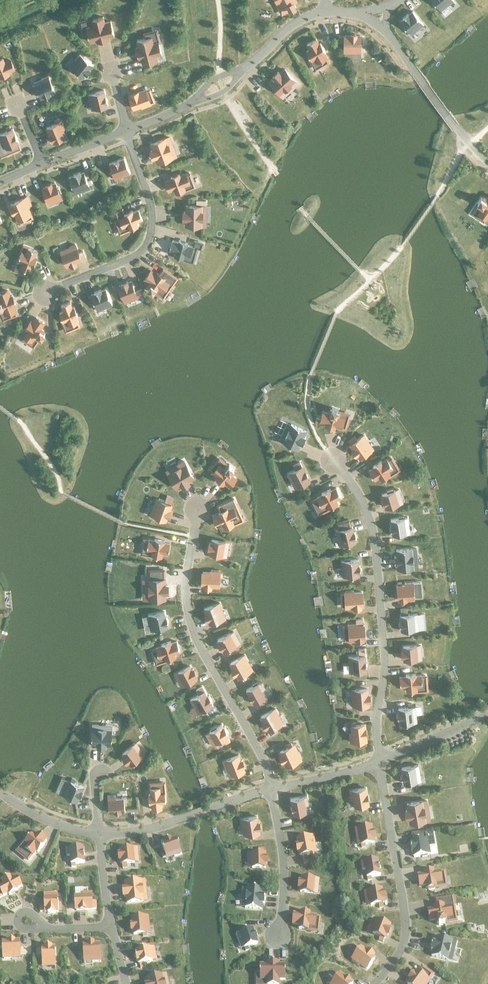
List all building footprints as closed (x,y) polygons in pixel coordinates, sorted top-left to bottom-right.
[(279,3),(281,8),(288,4),(290,9),(295,6),(293,2),(296,0),(274,0),(275,1),(277,5),(279,3)] [(436,5),(434,7),(436,10),(439,8),(445,3),(447,5),(453,0),(432,0),(436,5)] [(404,19),(400,22),(405,27),(406,29),(404,31),(407,34),(409,32),(415,27),(417,30),(423,25),(413,12),(408,15),(407,14),(403,18),(404,19)] [(104,23),(103,17),(92,20),(93,26),(86,28),(82,29),(83,34),(87,33),(90,42),(97,40),(97,43),(109,40),(108,37),(114,35),(110,21),(104,23)] [(145,38),(137,40),(139,48),(136,48),(139,59),(142,59),(143,65),(157,61),(155,55),(161,54),(159,42),(153,44),(151,37),(150,37),(149,33),(144,34),(145,38)] [(350,36),(345,36),(344,43),(344,52),(352,53),(352,50),(360,50),(363,50),(363,46),(360,45),(361,36),(356,36),(356,34),(350,34),(350,36)] [(319,45),(316,39),(307,44),(310,50),(306,52),(311,60),(315,58),(318,63),(322,61),(324,64),(328,62),(326,58),(323,53),(325,52),(320,44),(319,45)] [(73,74),(75,71),(81,76),(83,77),(85,74),(86,75),(90,70),(89,69),(93,65),(80,54),(75,60),(77,62),(72,69),(70,71),(73,74)] [(4,63),(3,59),(0,60),(0,76),(0,77),(4,75),(6,74),(9,73),(8,71),(14,69),(12,66),(13,66),(12,63),(11,63),(10,60),(4,63)] [(284,69),(279,73),(278,72),(272,77),(274,78),(269,83),(281,95),(290,86),(293,89),(298,84),(295,82),(284,69)] [(35,85),(32,86),(34,90),(36,89),(38,92),(40,98),(44,96),(44,97),(50,95),(49,94),(55,92),(48,76),(41,79),(42,82),(35,85)] [(108,106),(104,90),(88,94),(90,102),(93,102),(96,112),(99,111),(99,108),(108,106)] [(129,96),(134,109),(142,106),(143,108),(151,105),(151,104),(153,103),(152,99),(149,100),(145,90),(138,93),(138,92),(131,94),(131,95),(129,96)] [(57,123),(47,127),(50,134),(48,135),(51,142),(52,141),(53,143),(66,138),(62,130),(65,129),(61,121),(60,122),(59,119),(56,120),(57,123)] [(0,143),(3,141),(6,149),(8,151),(11,150),(10,147),(19,143),(13,129),(0,134),(0,141),(0,143)] [(166,139),(151,144),(153,150),(150,151),(153,158),(155,157),(157,163),(172,157),(168,145),(172,144),(169,138),(166,139)] [(124,158),(109,164),(112,173),(110,174),(111,177),(114,176),(121,174),(122,176),(130,174),(124,158)] [(74,176),(69,178),(75,194),(82,191),(81,188),(89,185),(92,184),(90,180),(87,181),(84,172),(80,174),(79,172),(74,175),(74,176)] [(171,180),(165,182),(167,187),(169,191),(175,189),(176,193),(178,193),(178,194),(184,192),(184,190),(185,190),(184,186),(189,184),(186,174),(180,176),(179,174),(171,178),(171,180)] [(46,187),(43,188),(48,201),(56,198),(58,201),(62,200),(60,196),(60,194),(61,194),(58,188),(57,189),(55,183),(52,185),(51,183),(45,186),(46,187)] [(28,197),(11,204),(11,206),(11,207),(13,213),(14,213),(17,220),(32,213),(29,206),(32,205),(28,197)] [(484,222),(487,218),(487,216),(487,200),(487,201),(484,198),(483,199),(481,198),(477,203),(479,204),(479,205),(482,208),(479,213),(483,216),(481,219),(484,222)] [(186,212),(183,212),(183,220),(185,220),(186,226),(202,226),(202,212),(206,212),(206,206),(202,206),(202,201),(195,201),(195,206),(186,206),(186,212)] [(122,209),(116,212),(118,218),(115,220),(116,224),(120,222),(122,227),(128,225),(129,229),(131,228),(132,230),(137,227),(137,226),(138,225),(137,221),(142,219),(138,210),(133,212),(132,210),(124,214),(122,209)] [(172,240),(169,250),(175,252),(174,256),(176,256),(175,258),(181,260),(182,258),(183,259),(184,254),(190,256),(193,246),(187,245),(188,243),(179,240),(178,242),(172,240)] [(69,251),(62,253),(64,260),(67,266),(71,264),(71,266),(76,264),(76,262),(81,260),(86,258),(83,251),(78,253),(75,245),(68,248),(69,251)] [(37,251),(23,246),(18,260),(22,262),(20,268),(25,270),(23,273),(28,275),(29,271),(32,266),(33,266),(37,257),(35,257),(37,251)] [(149,287),(147,289),(153,293),(154,290),(155,291),(158,288),(163,291),(168,284),(171,286),(177,278),(166,271),(162,276),(157,273),(156,275),(151,271),(149,274),(147,276),(145,279),(150,282),(148,286),(149,287)] [(122,285),(119,286),(124,299),(133,295),(134,299),(137,298),(136,294),(135,292),(131,281),(128,283),(127,281),(121,284),(122,285)] [(94,304),(92,305),(93,309),(96,308),(103,305),(105,307),(112,305),(106,289),(100,291),(100,290),(94,292),(95,293),(91,295),(94,304)] [(141,289),(135,292),(136,294),(137,298),(143,295),(141,289)] [(0,294),(0,297),(1,300),(0,300),(0,309),(0,310),(4,308),(7,314),(11,312),(12,316),(17,314),(15,311),(13,305),(15,304),(13,299),(12,296),(10,297),(8,291),(5,292),(4,292),(2,293),(0,294)] [(63,311),(59,313),(63,322),(67,320),(69,326),(74,324),(75,327),(80,325),(76,316),(78,316),(74,307),(73,307),(70,302),(61,305),(63,311)] [(27,330),(24,335),(22,338),(25,341),(28,338),(31,340),(35,335),(39,338),(39,337),(41,338),(45,333),(43,332),(44,331),(40,328),(44,323),(41,321),(39,319),(36,318),(32,323),(31,321),(26,329),(27,330)] [(326,423),(326,425),(334,428),(335,426),(341,427),(344,429),(346,424),(342,423),(344,418),(338,417),(339,412),(338,412),(338,410),(332,408),(331,410),(330,410),(329,414),(323,412),(322,415),(321,418),(321,419),(320,421),(326,423)] [(306,431),(291,424),(285,436),(282,434),(279,440),(283,442),(282,442),(297,449),(300,443),(302,444),(306,438),(303,436),(306,431)] [(348,441),(351,445),(350,445),(354,450),(353,450),(356,455),(357,454),(359,458),(367,452),(368,454),(369,455),(372,453),(370,450),(366,443),(368,442),(364,435),(357,440),(354,436),(348,441)] [(392,460),(390,456),(381,462),(380,460),(372,465),(373,467),(368,470),(374,479),(379,475),(381,479),(389,474),(387,470),(392,467),(389,462),(392,460)] [(180,467),(168,474),(176,488),(182,485),(183,487),(189,483),(188,481),(190,480),(193,478),(185,464),(183,461),(178,464),(180,467)] [(302,467),(300,462),(293,466),(295,470),(288,474),(291,481),(294,479),(297,487),(298,486),(299,489),(303,487),(302,487),(301,485),(309,480),(302,467)] [(213,466),(210,470),(213,472),(218,476),(216,478),(223,483),(225,482),(229,486),(231,483),(232,484),(234,481),(233,481),(235,478),(231,475),(233,471),(232,470),(234,468),(229,464),(228,466),(227,465),(224,469),(219,465),(216,469),(213,466)] [(323,495),(314,500),(316,504),(319,502),(322,507),(327,504),(329,508),(338,504),(336,500),(341,497),(339,494),(340,494),(338,491),(336,488),(331,491),(330,489),(322,493),(323,495)] [(400,493),(399,490),(382,495),(383,498),(381,499),(383,505),(385,504),(386,508),(399,503),(396,494),(400,493)] [(167,496),(165,503),(171,505),(173,499),(167,496)] [(153,506),(156,508),(153,515),(152,518),(156,519),(157,516),(166,520),(167,516),(169,516),(170,511),(169,510),(171,505),(165,503),(156,499),(153,506)] [(237,507),(233,499),(221,504),(224,510),(218,513),(219,515),(214,517),(215,520),(216,523),(217,526),(223,523),(225,527),(226,527),(227,528),(232,526),(232,524),(233,524),(231,520),(237,517),(235,513),(239,511),(237,507)] [(403,534),(403,537),(407,536),(406,533),(407,533),(405,526),(408,525),(407,517),(404,518),(404,516),(398,517),(399,518),(391,520),(392,525),(390,526),(391,532),(392,531),(393,536),(403,534)] [(337,523),(339,530),(336,531),(338,538),(341,538),(342,545),(343,545),(343,548),(347,547),(346,544),(356,542),(355,538),(356,538),(355,532),(353,532),(352,527),(350,527),(349,520),(337,523)] [(153,551),(152,555),(161,557),(162,553),(168,554),(170,544),(164,543),(164,541),(155,539),(154,541),(148,540),(144,540),(144,544),(147,545),(146,550),(153,551)] [(223,555),(225,542),(212,540),(211,543),(210,543),(208,549),(210,549),(209,553),(210,553),(209,557),(214,558),(215,554),(223,555)] [(416,548),(396,550),(397,556),(394,556),(395,564),(397,564),(398,570),(414,568),(413,555),(417,554),(416,548)] [(346,580),(350,579),(350,576),(359,576),(359,571),(360,571),(360,565),(358,565),(358,560),(350,560),(350,559),(344,559),(344,561),(341,561),(342,569),(345,569),(346,577),(346,580)] [(149,580),(149,599),(166,599),(165,593),(168,592),(167,585),(165,585),(165,579),(164,579),(164,570),(149,570),(150,580),(149,580)] [(211,572),(202,572),(202,586),(204,586),(204,587),(211,587),(211,586),(219,586),(219,575),(222,575),(223,571),(220,571),(220,570),(211,570),(211,572)] [(405,585),(396,586),(398,600),(400,600),(400,601),(407,600),(407,599),(414,598),(413,589),(416,589),(416,585),(413,585),(413,583),(405,583),(405,585)] [(345,598),(346,607),(354,606),(354,607),(361,607),(361,606),(363,606),(362,592),(353,593),(353,591),(345,591),(345,594),(342,594),(342,598),(345,598)] [(222,610),(220,603),(204,609),(206,614),(205,615),(207,620),(208,620),(210,624),(218,620),(219,623),(223,622),(222,619),(219,611),(222,610)] [(165,617),(164,612),(148,615),(149,623),(152,622),(154,630),(155,633),(159,632),(158,629),(167,627),(167,623),(168,623),(167,617),(165,617)] [(400,615),(401,621),(399,621),(400,627),(401,627),(402,631),(411,630),(411,633),(415,633),(415,630),(415,622),(418,622),(417,614),(407,615),(400,615)] [(356,624),(348,624),(349,640),(357,640),(357,641),(364,640),(364,639),(366,639),(365,624),(363,625),(356,625),(356,624)] [(222,649),(224,652),(236,645),(231,636),(235,634),(233,632),(230,634),(230,633),(217,640),(219,643),(218,643),(221,649),(222,649)] [(165,656),(166,660),(175,657),(174,653),(180,651),(177,642),(171,643),(170,641),(161,644),(162,646),(156,648),(152,650),(154,654),(157,653),(159,658),(165,656)] [(404,656),(404,660),(418,659),(417,649),(421,649),(420,646),(417,646),(403,647),(403,650),(402,650),(402,657),(404,656)] [(236,674),(238,677),(246,673),(247,675),(251,673),(249,671),(250,670),(246,664),(248,662),(244,655),(230,664),(233,669),(232,669),(235,674),(236,674)] [(366,671),(365,655),(358,656),(348,657),(349,665),(352,664),(353,672),(353,675),(357,675),(357,672),(366,671)] [(179,676),(184,684),(196,678),(194,675),(196,674),(193,669),(192,669),(190,666),(178,673),(175,675),(176,677),(179,676)] [(407,687),(407,691),(417,690),(416,686),(422,686),(422,680),(426,680),(425,676),(421,676),(415,676),(415,674),(406,675),(406,677),(400,677),(401,687),(407,687)] [(253,686),(246,690),(254,704),(262,699),(263,702),(267,700),(265,697),(261,690),(264,689),(260,682),(258,683),(257,682),(252,685),(253,686)] [(202,687),(196,690),(199,695),(205,691),(202,687)] [(367,689),(351,691),(352,698),(355,698),(355,706),(356,706),(356,709),(360,709),(360,706),(369,705),(368,701),(370,700),(369,695),(368,695),(367,689)] [(199,695),(190,700),(194,707),(197,705),(201,712),(203,715),(206,713),(204,710),(213,705),(211,702),(212,701),(209,696),(208,696),(205,691),(199,695)] [(288,706),(291,712),(297,710),(295,704),(288,706)] [(399,718),(400,724),(406,724),(417,722),(416,715),(413,715),(412,707),(412,704),(408,704),(408,707),(398,708),(399,713),(397,713),(398,719),(399,718)] [(267,727),(269,731),(277,726),(278,729),(282,727),(280,724),(276,717),(279,715),(275,709),(261,717),(264,722),(263,723),(265,728),(267,727)] [(365,725),(356,726),(355,723),(351,723),(352,726),(351,726),(352,734),(349,734),(350,742),(366,740),(365,725)] [(98,725),(92,725),(91,745),(97,745),(98,748),(105,748),(105,746),(111,746),(112,729),(98,729),(98,725)] [(211,731),(209,732),(216,743),(224,739),(226,743),(230,741),(228,737),(227,734),(228,733),(225,727),(223,728),(222,725),(217,728),(216,726),(211,729),(211,731)] [(284,761),(286,766),(301,759),(298,752),(295,753),(292,746),(291,743),(287,745),(288,748),(280,752),(282,755),(280,756),(283,761),(284,761)] [(141,756),(133,746),(122,754),(124,757),(123,757),(127,762),(128,761),(130,764),(131,764),(134,767),(137,765),(135,761),(141,756)] [(238,755),(223,761),(226,768),(229,767),(232,775),(233,778),(237,776),(236,773),(244,770),(243,766),(244,766),(242,760),(241,761),(238,755)] [(418,765),(402,768),(403,773),(401,774),(402,780),(404,779),(404,784),(414,782),(414,785),(418,784),(418,781),(416,773),(419,773),(418,765)] [(62,777),(55,792),(62,794),(77,801),(79,796),(81,796),(83,791),(82,790),(83,786),(74,782),(76,780),(72,778),(71,781),(62,777)] [(151,803),(152,810),(162,809),(161,802),(166,802),(165,793),(160,793),(160,787),(155,787),(154,784),(150,784),(150,788),(150,794),(148,794),(149,804),(151,803)] [(368,804),(366,788),(350,791),(351,799),(354,798),(355,806),(356,809),(360,808),(359,805),(368,804)] [(115,796),(107,796),(109,811),(109,813),(125,811),(124,802),(127,802),(127,798),(124,798),(116,799),(115,796)] [(292,799),(290,799),(293,815),(302,813),(303,816),(307,815),(306,812),(307,812),(305,804),(308,804),(307,796),(292,799)] [(407,804),(408,810),(405,810),(407,818),(409,817),(410,823),(426,821),(424,808),(428,807),(426,801),(423,801),(407,804)] [(256,817),(240,819),(242,827),(245,826),(246,834),(247,837),(251,837),(250,834),(259,832),(258,828),(260,828),(259,822),(257,822),(256,817)] [(371,827),(355,830),(356,838),(359,837),(361,845),(361,848),(365,847),(365,844),(374,843),(373,839),(375,838),(374,833),(372,833),(371,827)] [(429,847),(426,847),(424,837),(427,836),(426,832),(411,835),(413,842),(411,842),(412,846),(410,846),(411,852),(413,852),(414,858),(422,856),(422,858),(427,857),(427,855),(430,855),(429,847)] [(42,844),(46,839),(38,833),(34,838),(31,835),(25,842),(28,845),(25,850),(28,853),(26,856),(30,859),(32,856),(36,851),(38,853),(44,845),(42,844)] [(298,846),(297,846),(298,852),(299,851),(300,856),(302,855),(304,864),(315,862),(313,853),(312,845),(315,845),(313,837),(297,840),(298,846)] [(161,844),(164,853),(161,854),(163,857),(166,856),(166,857),(173,854),(174,857),(182,854),(176,838),(171,840),(170,839),(165,841),(165,842),(161,844)] [(83,847),(66,849),(67,857),(70,856),(71,864),(84,863),(83,847)] [(124,850),(118,851),(120,864),(133,863),(133,853),(136,853),(136,850),(132,850),(132,849),(130,850),(130,848),(124,849),(124,850)] [(251,859),(252,868),(265,868),(265,864),(267,864),(266,858),(265,858),(265,855),(251,855),(251,856),(247,856),(248,859),(251,859)] [(378,860),(361,863),(362,870),(365,870),(367,878),(367,881),(371,880),(371,877),(380,876),(378,860)] [(424,873),(424,875),(418,876),(419,879),(419,882),(420,885),(426,884),(427,889),(428,888),(428,890),(435,889),(434,887),(436,887),(435,883),(441,882),(440,877),(444,876),(443,872),(439,872),(433,873),(433,871),(424,873)] [(17,877),(12,880),(10,877),(1,881),(3,885),(0,887),(0,891),(0,892),(0,898),(3,896),(3,897),(8,894),(9,895),(17,891),(17,889),(22,886),(17,877)] [(300,889),(300,892),(313,894),(315,884),(318,884),(319,881),(315,881),(315,880),(301,879),(301,883),(300,882),(299,888),(300,889)] [(126,897),(127,903),(143,901),(142,888),(145,888),(145,881),(141,882),(125,883),(126,889),(123,890),(124,897),(126,897)] [(247,888),(243,888),(242,894),(246,894),(245,908),(261,910),(262,904),(264,904),(265,896),(263,896),(263,890),(247,888)] [(75,897),(72,897),(73,901),(76,901),(76,910),(92,910),(92,909),(96,909),(96,901),(91,901),(91,893),(83,894),(83,889),(75,889),(75,897)] [(382,890),(368,892),(370,905),(378,904),(379,908),(384,908),(383,903),(384,903),(383,900),(385,899),(384,893),(382,894),(382,890)] [(58,912),(57,898),(44,898),(44,907),(40,907),(40,912),(44,912),(44,913),(48,912),(48,914),(54,913),(54,912),(58,912)] [(454,907),(452,898),(439,900),(440,907),(434,908),(435,910),(428,911),(429,914),(429,917),(430,920),(436,919),(437,924),(438,923),(438,926),(445,925),(444,922),(446,922),(445,918),(451,917),(450,912),(454,911),(453,907),(454,907)] [(293,921),(293,924),(299,925),(299,929),(308,930),(308,926),(314,927),(315,922),(319,922),(319,918),(315,917),(309,916),(309,914),(300,913),(300,915),(294,915),(294,918),(293,918),(293,921)] [(148,918),(132,919),(132,925),(131,925),(132,931),(133,931),(133,935),(142,934),(143,937),(147,936),(146,934),(147,934),(146,926),(149,925),(148,918)] [(377,921),(372,934),(380,936),(378,941),(382,942),(384,938),(385,939),(386,935),(388,936),(390,930),(388,930),(390,926),(377,921)] [(252,929),(236,934),(239,942),(242,941),(244,948),(245,951),(249,950),(248,947),(257,944),(256,940),(257,940),(255,934),(254,934),(252,929)] [(452,941),(436,937),(435,943),(433,943),(431,950),(433,951),(432,957),(448,960),(451,947),(455,948),(456,942),(452,941)] [(0,942),(0,947),(3,947),(4,959),(11,958),(11,955),(19,955),(22,955),(22,951),(19,951),(19,942),(3,942),(0,942)] [(92,958),(92,961),(100,961),(99,945),(93,945),(93,944),(88,944),(88,945),(84,945),(84,955),(81,955),(81,959),(84,959),(92,958)] [(41,954),(42,962),(55,962),(55,948),(51,948),(51,947),(45,947),(45,948),(41,948),(41,949),(37,950),(37,954),(41,954)] [(142,950),(136,951),(137,955),(135,955),(137,961),(138,961),(139,965),(153,962),(151,952),(154,952),(154,948),(150,949),(150,948),(148,949),(147,948),(141,949),(142,950)] [(368,953),(361,948),(355,957),(352,955),(350,958),(352,960),(351,961),(358,966),(360,964),(366,969),(375,959),(373,957),(374,957),(368,952),(368,953)] [(267,983),(279,983),(279,980),(285,980),(285,965),(278,965),(278,962),(267,963),(267,966),(260,966),(260,974),(256,974),(256,980),(260,979),(260,980),(267,980),(267,983)] [(434,975),(422,966),(418,972),(416,971),(414,975),(413,974),(409,979),(410,979),(407,983),(424,983),(429,977),(432,978),(434,975)] [(351,983),(352,983),(346,978),(345,979),(339,974),(332,983),(329,980),(327,982),(329,983),(352,983),(351,983)] [(164,982),(167,981),(166,975),(162,976),(147,979),(148,983),(164,983),(164,982)]
